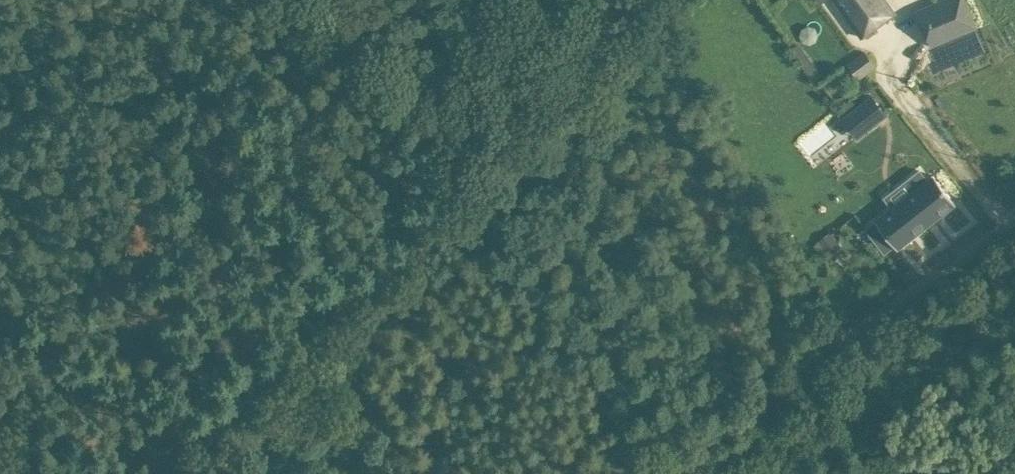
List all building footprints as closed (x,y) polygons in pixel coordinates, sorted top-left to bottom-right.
[(892,15),(898,23),(918,15),(931,45),(977,26),(966,0),(941,0),(916,10),(917,11),(899,19),(895,13),(896,12),(887,0),(835,0),(862,37),(892,15)] [(931,91),(921,98),(928,107),(937,99),(931,91)] [(872,94),(843,117),(858,137),(887,114),(872,94)] [(956,202),(934,174),(927,179),(920,170),(907,180),(915,189),(875,220),(884,231),(875,239),(885,251),(894,244),(897,248),(956,202)]
